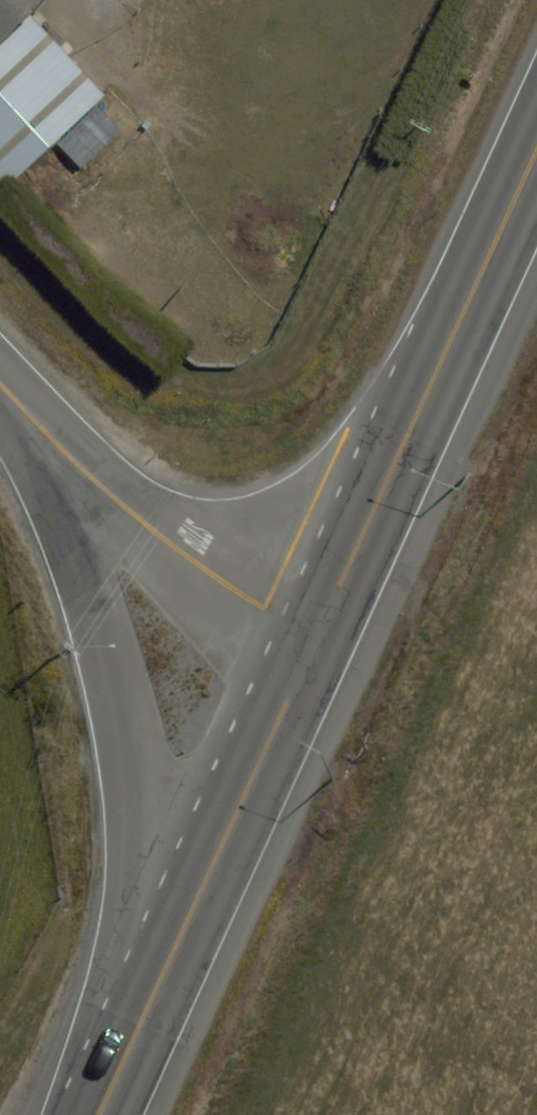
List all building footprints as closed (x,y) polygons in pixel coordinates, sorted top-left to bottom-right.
[(9,199),(122,94),(37,2),(0,36),(0,189),(9,199)]
